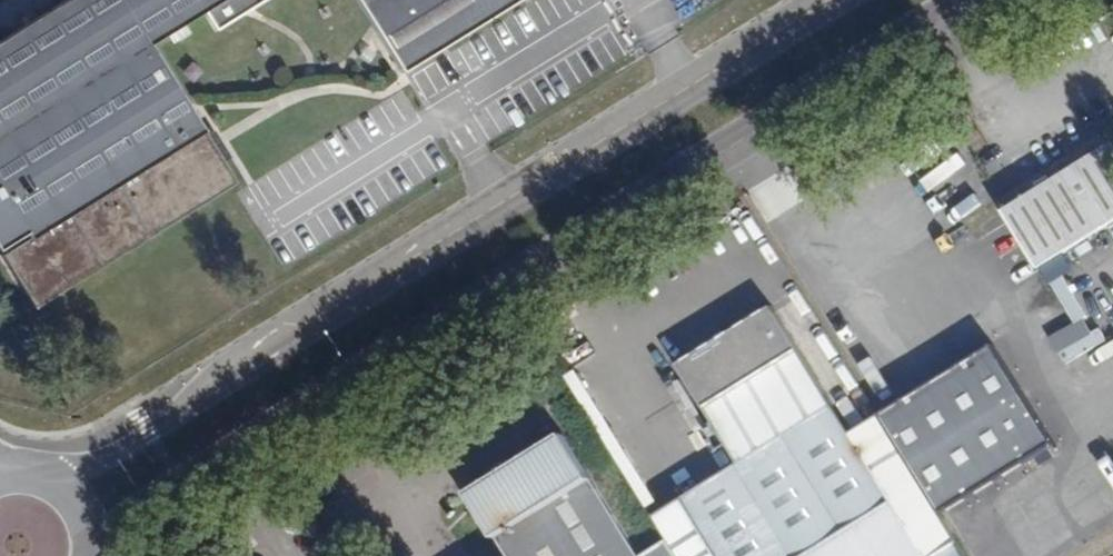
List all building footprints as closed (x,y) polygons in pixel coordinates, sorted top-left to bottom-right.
[(0,44),(0,253),(36,312),(239,187),(153,48),(211,12),(223,31),(273,0),(70,0),(0,44)] [(407,76),(529,0),(360,0),(407,76)] [(1093,5),(1101,20),(1112,13),(1112,0),(1101,0),(1093,5)] [(888,279),(922,334),(1112,217),(1112,137),(888,279)] [(761,216),(800,205),(792,178),(753,188),(761,216)] [(798,349),(772,306),(679,365),(704,407),(798,349)] [(987,343),(876,406),(936,510),(1047,447),(987,343)] [(834,406),(682,497),(719,555),(804,555),(892,502),(844,425),(834,406)] [(936,510),(876,406),(844,425),(892,502),(804,555),(966,555),(936,510)] [(564,435),(493,478),(477,452),(431,481),(473,550),(495,536),(507,555),(639,555),(596,487),(586,471),(564,435)] [(301,512),(293,497),(274,509),(283,524),(301,512)] [(682,497),(646,514),(669,540),(679,555),(719,555),(682,497)] [(669,540),(643,555),(679,555),(669,540)]
